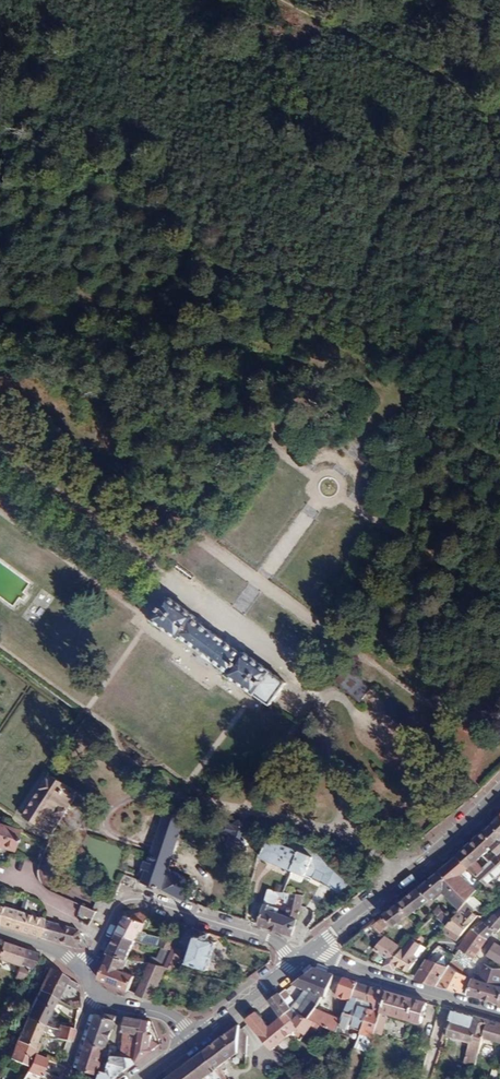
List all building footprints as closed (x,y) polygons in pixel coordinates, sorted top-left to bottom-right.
[(55,232),(56,234),(59,235),(61,235),(64,235),(66,233),(67,231),(68,229),(67,226),(66,224),(64,222),(61,222),(59,222),(57,223),(55,225),(54,227),(54,229),(55,232)] [(242,654),(196,619),(196,617),(168,597),(152,620),(179,640),(180,639),(181,641),(182,640),(228,673),(227,675),(255,696),(256,695),(270,705),(286,683),(271,673),(272,672),(244,652),(242,654)] [(373,685),(348,665),(347,666),(334,683),(360,702),(363,698),(370,690),(373,685)] [(52,833),(78,791),(50,773),(23,816),(52,833)] [(169,868),(188,808),(168,802),(142,882),(163,890),(189,902),(197,883),(169,868)] [(485,831),(497,842),(499,840),(499,841),(499,815),(485,831)] [(259,834),(260,831),(251,829),(247,822),(238,820),(233,823),(224,821),(221,833),(230,836),(228,842),(243,846),(245,839),(257,842),(259,834)] [(0,826),(0,848),(11,851),(17,833),(18,831),(15,830),(0,826)] [(499,840),(497,842),(485,831),(471,844),(483,856),(492,849),(498,856),(489,863),(488,865),(497,876),(499,874),(499,841),(499,840)] [(293,871),(301,851),(269,839),(261,858),(292,872),(293,871)] [(497,876),(488,865),(484,869),(478,861),(483,856),(471,844),(457,857),(469,869),(484,883),(487,884),(488,884),(497,876)] [(348,884),(324,862),(325,861),(316,852),(314,856),(301,851),(293,871),(306,876),(306,875),(330,886),(339,893),(348,884)] [(477,890),(463,875),(469,869),(457,857),(440,871),(468,901),(472,897),(477,890)] [(468,901),(440,871),(409,895),(420,908),(430,900),(431,901),(442,892),(459,911),(466,903),(468,901)] [(134,888),(136,880),(126,876),(122,884),(134,888)] [(282,893),(269,889),(258,925),(292,936),(295,927),(302,909),(302,907),(304,896),(299,895),(290,894),(282,893)] [(420,908),(409,895),(407,897),(418,910),(420,908)] [(395,928),(418,910),(407,897),(383,916),(395,928)] [(460,936),(477,916),(470,910),(472,908),(477,908),(480,904),(472,897),(468,901),(466,903),(459,911),(451,920),(445,926),(441,931),(451,937),(456,941),(460,936)] [(92,919),(96,912),(92,910),(82,906),(78,913),(92,919)] [(443,911),(438,906),(433,912),(435,914),(437,916),(443,911)] [(0,908),(0,927),(75,948),(79,934),(76,930),(0,908)] [(499,929),(499,910),(487,920),(484,923),(494,930),(497,932),(499,929)] [(434,915),(445,926),(451,920),(443,911),(437,916),(435,914),(434,915)] [(143,932),(151,915),(140,912),(125,915),(116,933),(135,940),(142,943),(162,947),(174,950),(175,947),(177,941),(160,936),(159,939),(139,933),(140,931),(143,932)] [(494,930),(484,923),(473,930),(488,939),(494,930)] [(473,958),(488,939),(473,930),(468,937),(463,945),(460,950),(461,951),(471,957),(473,958)] [(201,938),(209,941),(212,934),(204,931),(201,938)] [(127,960),(135,940),(116,933),(107,953),(109,953),(127,960)] [(208,970),(217,943),(209,941),(201,938),(194,936),(186,963),(208,970)] [(393,963),(412,939),(407,936),(400,945),(386,936),(374,950),(379,954),(386,959),(383,967),(395,971),(397,966),(393,963)] [(406,975),(426,948),(412,939),(393,963),(397,966),(395,971),(406,975)] [(43,956),(2,943),(0,948),(0,961),(19,968),(15,978),(23,981),(36,964),(43,956)] [(496,943),(488,955),(499,963),(499,945),(496,943)] [(166,968),(174,950),(162,947),(157,958),(152,956),(149,963),(166,968)] [(175,970),(183,951),(175,947),(174,950),(166,968),(175,970)] [(461,951),(455,961),(464,967),(471,957),(461,951)] [(123,971),(128,960),(127,960),(109,953),(98,980),(127,991),(134,976),(123,971)] [(383,967),(386,959),(379,954),(373,963),(383,967)] [(437,985),(449,968),(427,960),(426,961),(416,979),(437,985)] [(453,960),(450,965),(449,968),(437,985),(461,993),(467,977),(462,973),(466,968),(464,967),(455,961),(453,960)] [(152,1002),(166,968),(149,963),(135,995),(152,1002)] [(483,965),(475,979),(472,979),(467,995),(499,1005),(499,1001),(499,968),(483,965)] [(325,997),(334,975),(314,968),(292,985),(297,986),(310,991),(297,1011),(308,1019),(317,1008),(323,996),(325,997)] [(57,1001),(66,983),(79,990),(78,985),(50,969),(38,990),(57,1001)] [(349,1001),(358,983),(343,978),(335,996),(349,1001)] [(370,1001),(371,987),(358,983),(349,1001),(355,1004),(358,998),(364,1000),(370,1001)] [(297,1011),(310,991),(297,986),(283,997),(294,1013),(297,1011)] [(380,1012),(387,991),(371,987),(370,1001),(373,1002),(373,1011),(380,1014),(380,1012)] [(51,1011),(57,1001),(38,990),(33,1002),(51,1011)] [(420,1024),(426,1003),(387,991),(380,1012),(380,1014),(378,1019),(374,1032),(382,1034),(386,1021),(389,1015),(420,1024)] [(294,1013),(283,997),(280,993),(269,1002),(281,1017),(284,1021),(294,1013)] [(362,1030),(369,1010),(361,1007),(364,1000),(358,998),(355,1004),(349,1001),(341,1019),(339,1027),(348,1030),(350,1025),(362,1030)] [(80,1009),(80,1008),(80,1004),(80,1001),(69,1003),(71,1008),(76,1008),(80,1009)] [(45,1025),(51,1011),(33,1002),(27,1016),(45,1025)] [(341,1019),(317,1008),(308,1019),(316,1023),(320,1024),(338,1032),(339,1027),(341,1019)] [(374,1032),(378,1019),(380,1014),(373,1011),(369,1010),(362,1030),(361,1034),(372,1038),(374,1032)] [(470,1030),(474,1016),(451,1010),(448,1021),(450,1022),(446,1036),(469,1043),(473,1031),(470,1030)] [(306,1034),(310,1028),(316,1031),(320,1024),(316,1023),(308,1019),(297,1011),(294,1013),(284,1021),(281,1017),(269,1026),(256,1012),(245,1020),(272,1050),(291,1035),(302,1043),(307,1036),(306,1034)] [(90,1034),(110,1038),(117,1016),(103,1014),(102,1016),(96,1015),(90,1034)] [(38,1038),(40,1033),(43,1028),(45,1025),(27,1016),(9,1058),(29,1067),(34,1055),(35,1049),(36,1044),(38,1038)] [(474,1016),(470,1030),(473,1031),(469,1043),(480,1047),(482,1038),(499,1043),(499,1024),(474,1016)] [(126,1042),(139,1044),(144,1020),(126,1017),(123,1032),(124,1034),(122,1040),(122,1041),(126,1042)] [(136,1063),(159,1045),(151,1040),(152,1036),(148,1035),(150,1021),(144,1020),(139,1044),(136,1059),(136,1063)] [(238,1052),(239,1025),(203,1052),(215,1070),(218,1074),(222,1072),(219,1067),(238,1052)] [(55,1039),(72,1043),(75,1030),(60,1026),(58,1030),(55,1039)] [(87,1043),(106,1049),(110,1038),(90,1034),(87,1043)] [(368,1052),(372,1038),(361,1034),(355,1047),(368,1052)] [(123,1057),(136,1059),(139,1044),(126,1042),(123,1057)] [(103,1071),(108,1073),(114,1056),(105,1054),(105,1052),(106,1049),(87,1043),(79,1069),(101,1075),(103,1071)] [(473,1067),(480,1047),(469,1043),(463,1064),(473,1067)] [(215,1070),(203,1052),(167,1078),(204,1078),(206,1077),(207,1078),(221,1078),(218,1074),(215,1070)] [(42,1071),(46,1060),(34,1055),(29,1067),(27,1071),(40,1077),(42,1071)] [(100,1078),(114,1078),(136,1063),(136,1059),(123,1057),(114,1056),(108,1073),(103,1071),(101,1075),(100,1078)] [(499,1078),(499,1067),(494,1066),(492,1065),(489,1076),(499,1078)] [(43,1078),(44,1078),(47,1072),(42,1071),(40,1077),(27,1071),(22,1078),(43,1078)]
